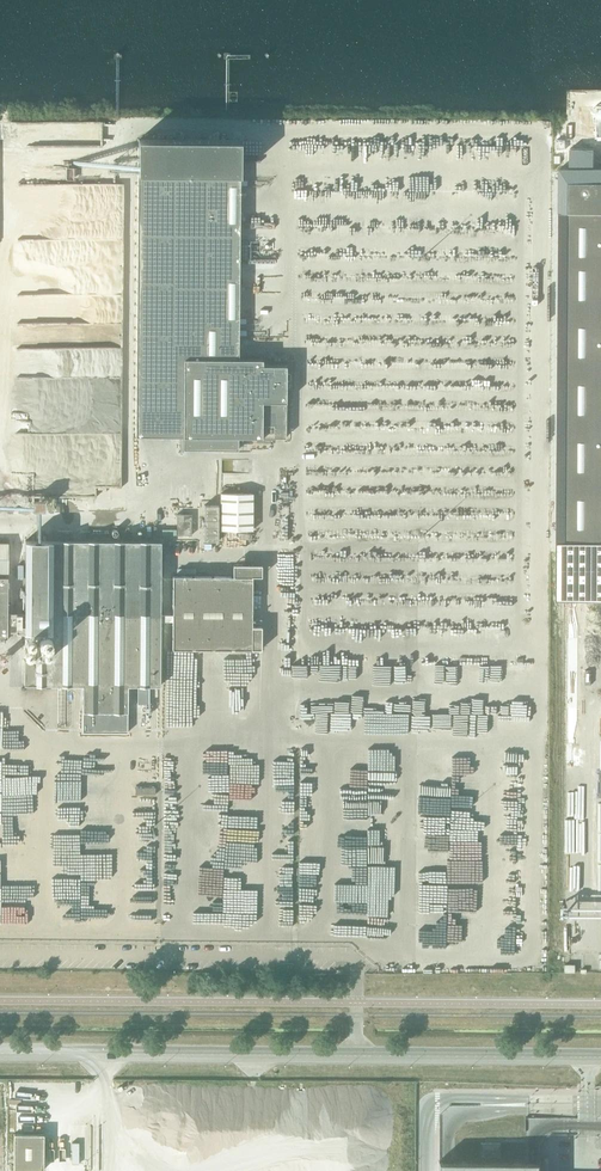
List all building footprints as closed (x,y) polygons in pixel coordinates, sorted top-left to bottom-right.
[(596,182),(596,135),(583,134),(583,182),(569,182),(566,543),(600,543),(600,182),(596,182)] [(181,437),(183,437),(184,437),(193,437),(237,437),(238,437),(286,437),(286,365),(274,365),(263,365),(263,359),(250,358),(239,358),(240,234),(241,140),(138,139),(136,420),(135,436),(139,436),(139,435),(140,435),(150,435),(150,436),(151,436),(151,435),(162,435),(162,436),(163,436),(163,435),(171,435),(171,437),(172,437),(172,435),(181,435),(181,437)] [(367,377),(366,375),(364,373),(363,371),(361,370),(359,368),(357,367),(355,367),(353,365),(351,365),(349,365),(347,364),(345,364),(343,364),(341,364),(339,365),(336,365),(334,366),(332,367),(330,368),(328,369),(327,371),(325,372),(324,373),(322,376),(321,377),(321,378),(319,381),(319,383),(318,386),(318,388),(318,390),(318,392),(318,394),(318,396),(319,397),(319,398),(319,399),(320,401),(321,402),(322,404),(322,405),(323,406),(325,408),(326,409),(328,411),(331,413),(332,414),(334,415),(337,416),(340,416),(343,417),(346,417),(349,416),(352,416),(354,415),(357,413),(360,412),(361,411),(363,409),(365,407),(365,406),(366,406),(367,404),(368,402),(369,400),(369,399),(370,398),(370,396),(370,395),(370,394),(371,392),(371,390),(371,389),(370,387),(370,386),(370,383),(369,381),(369,380),(368,379),(367,377)] [(253,530),(253,493),(221,493),(221,530),(253,530)] [(191,535),(192,514),(177,514),(177,535),(191,535)] [(252,649),(252,576),(173,576),(172,614),(161,614),(161,541),(25,540),(25,632),(51,632),(51,659),(24,659),(24,684),(83,685),(83,711),(128,711),(128,685),(160,685),(160,620),(172,620),(172,648),(252,649)] [(9,543),(0,543),(0,573),(8,573),(9,543)] [(586,571),(600,572),(600,548),(587,547),(586,571)] [(8,577),(0,577),(0,637),(7,637),(7,632),(25,632),(25,613),(7,613),(8,577)] [(44,1170),(44,1133),(14,1133),(14,1169),(44,1170)]
